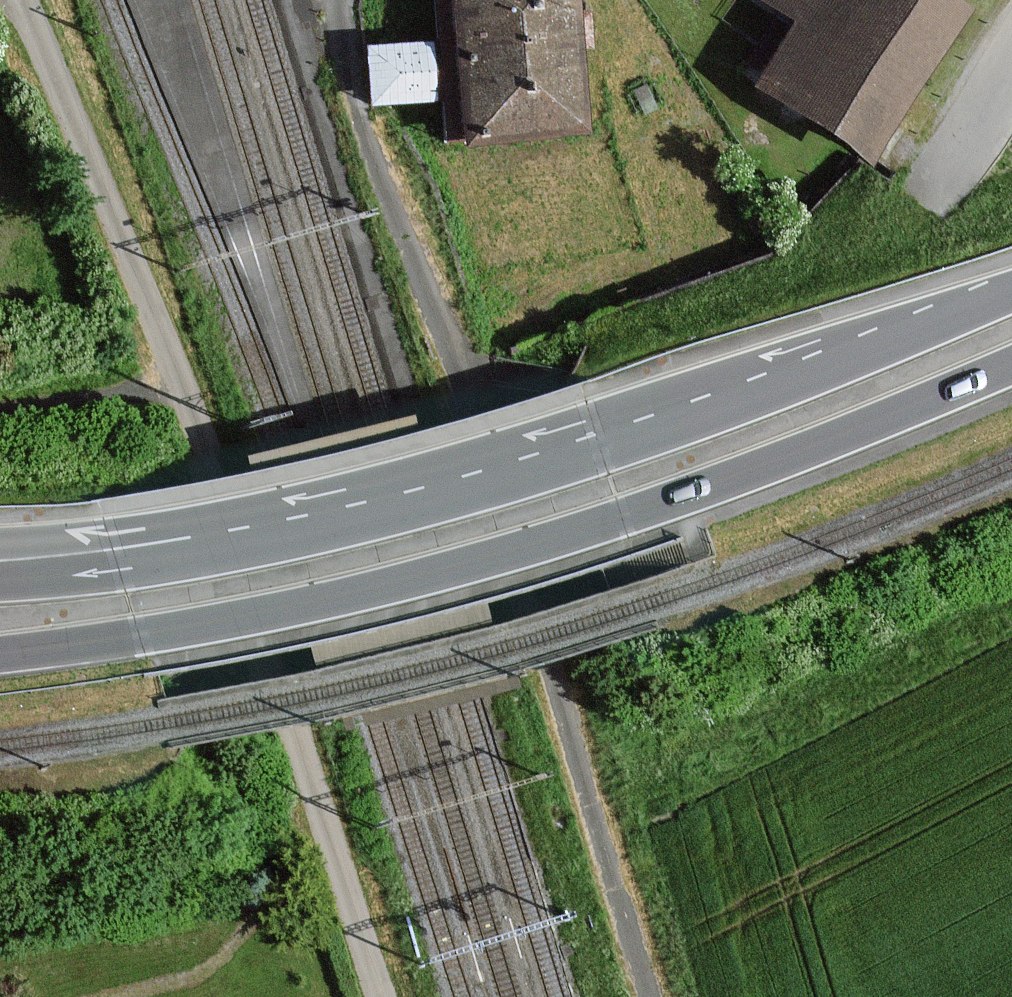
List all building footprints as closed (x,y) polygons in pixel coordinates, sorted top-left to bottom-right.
[(578,0),(447,0),(460,138),(590,126),(578,0)] [(873,160),(972,9),(958,0),(768,0),(798,20),(756,83),(873,160)] [(370,97),(436,96),(435,36),(369,37),(370,97)]
